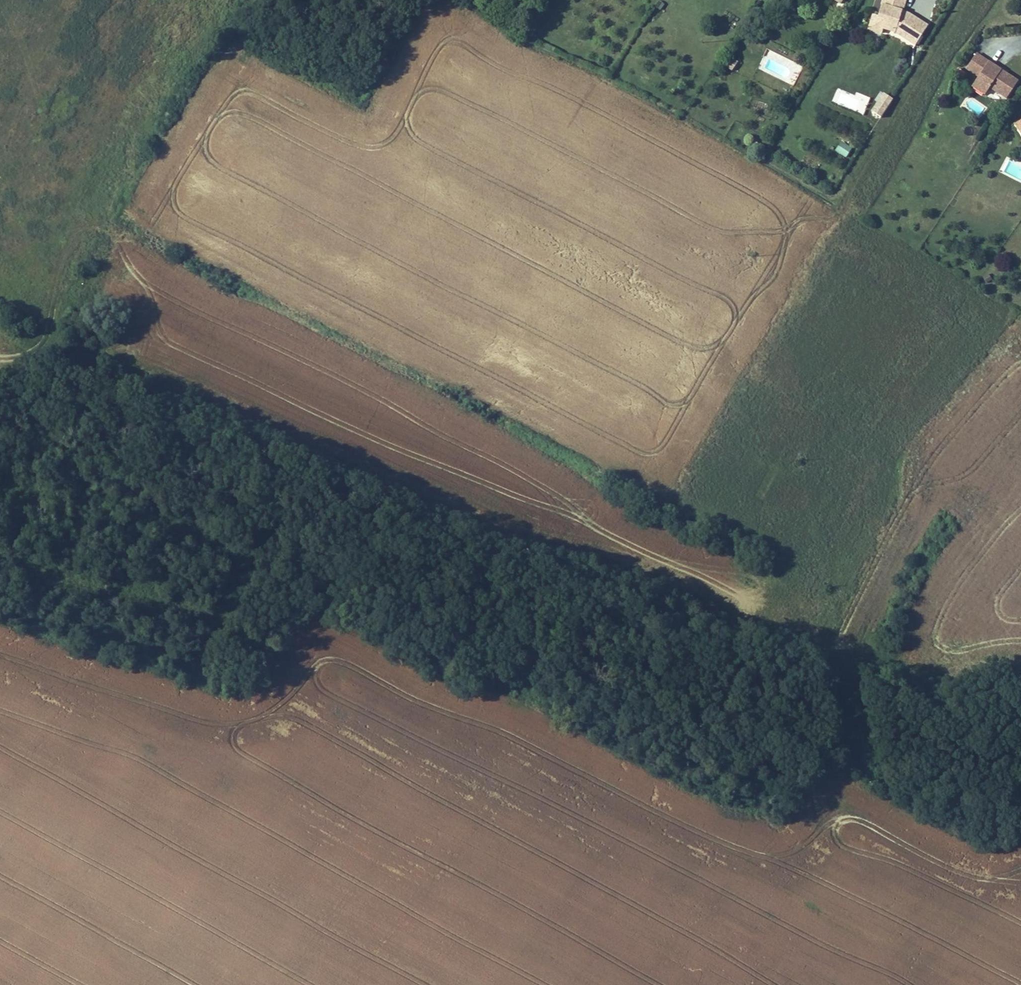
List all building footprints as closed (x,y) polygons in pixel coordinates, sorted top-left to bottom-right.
[(900,11),(902,6),(904,0),(882,0),(878,13),(877,14),(885,16),(882,25),(883,25),(894,28),(895,29),(915,41),(927,22),(909,11),(906,14),(900,11)] [(902,6),(900,11),(906,14),(909,11),(902,6)] [(883,25),(882,25),(885,16),(877,14),(878,13),(873,12),(868,26),(881,30),(883,25)] [(1006,92),(1018,74),(1003,63),(1001,66),(989,58),(991,55),(977,46),(967,60),(979,68),(971,80),(984,89),(989,81),(1006,92)] [(879,91),(870,113),(883,119),(893,97),(879,91)] [(841,141),(834,150),(846,157),(852,148),(841,141)]
